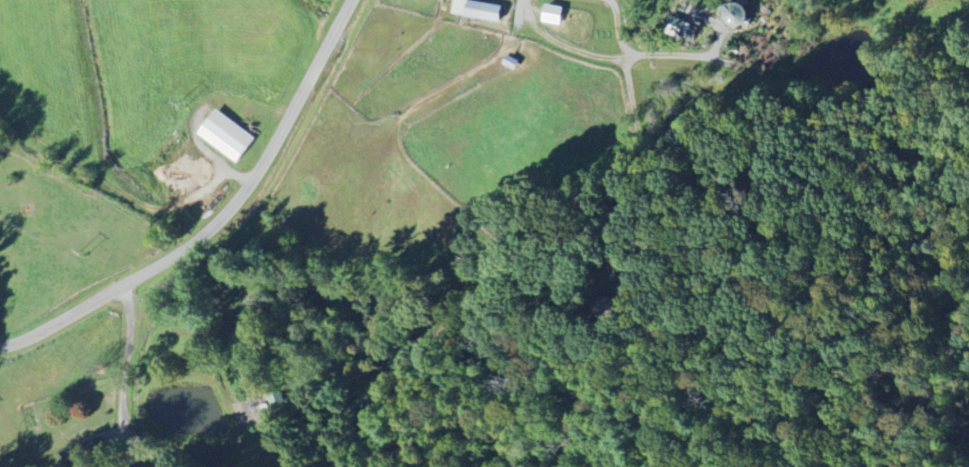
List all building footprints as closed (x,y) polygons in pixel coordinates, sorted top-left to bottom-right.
[(497,23),(500,6),(466,0),(453,0),(450,14),(497,23)] [(559,25),(561,7),(543,5),(541,23),(559,25)] [(679,38),(686,22),(669,15),(662,31),(679,38)] [(196,135),(235,163),(254,138),(214,109),(196,135)]
